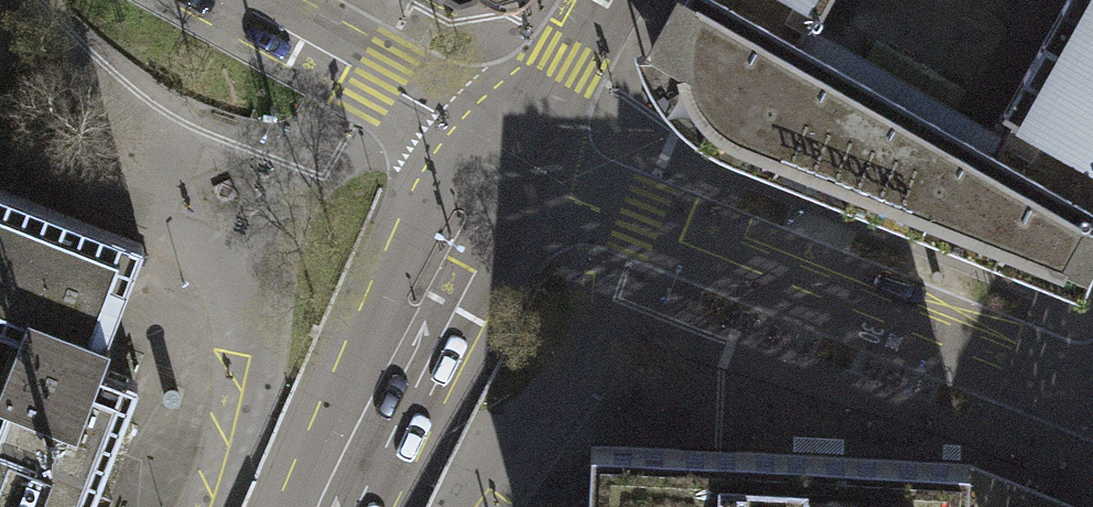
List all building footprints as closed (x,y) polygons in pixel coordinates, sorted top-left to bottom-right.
[(793,36),(811,5),(820,9),(826,0),(681,0),(679,3),(675,0),(673,0),(649,46),(636,47),(641,74),(650,90),(660,102),(671,114),(683,125),(695,135),(709,148),(725,155),(741,162),(1062,290),(1092,234),(1092,206),(996,147),(793,36)] [(996,147),(1092,206),(1092,0),(1060,0),(999,108),(1013,117),(996,147)] [(0,193),(0,330),(13,334),(0,367),(0,506),(89,506),(94,494),(128,403),(138,377),(112,367),(90,359),(99,335),(134,244),(82,224),(0,193)] [(13,334),(0,330),(0,367),(13,334)] [(592,443),(588,506),(967,506),(970,462),(592,443)] [(970,462),(967,506),(1082,506),(970,462)]
